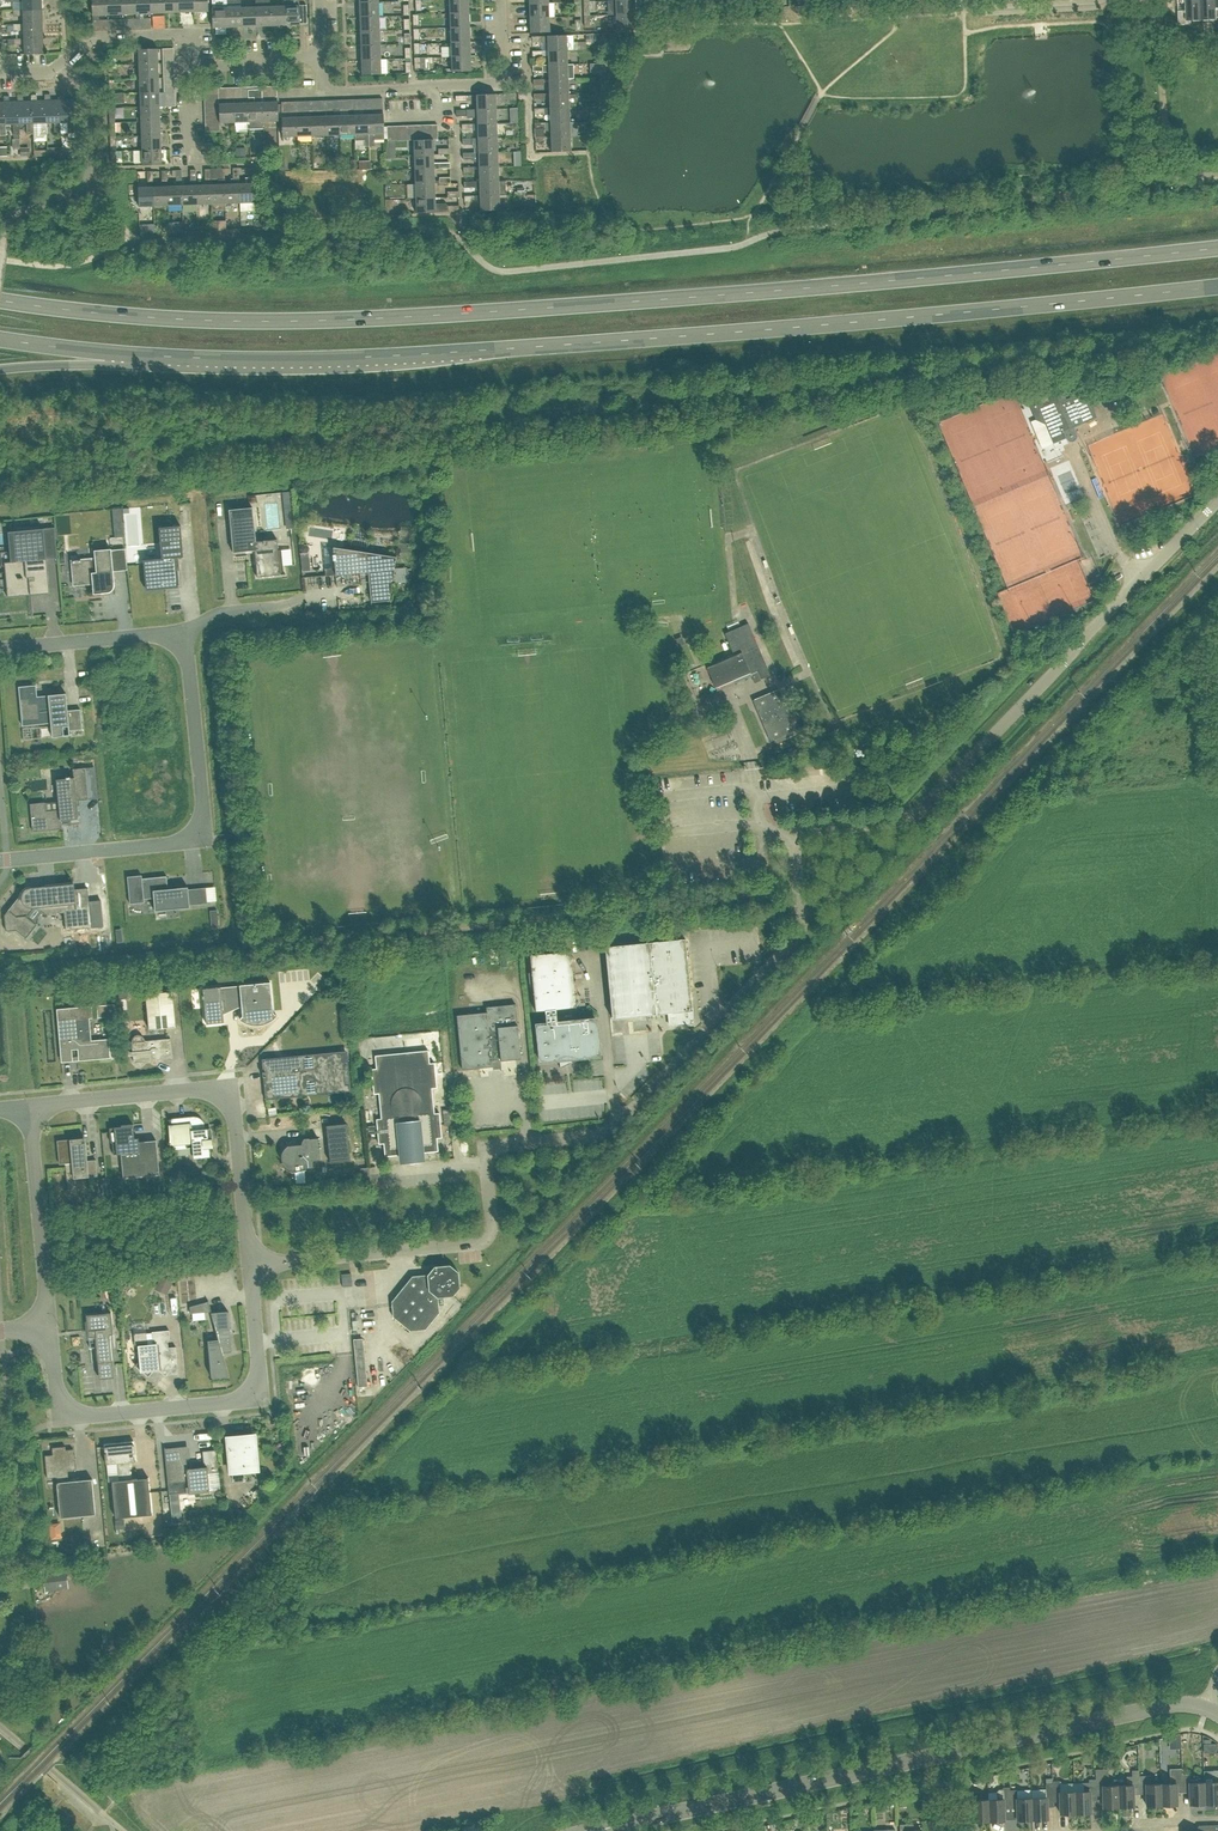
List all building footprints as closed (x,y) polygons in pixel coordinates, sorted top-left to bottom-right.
[(23,10),(23,11),(42,10),(42,0),(5,0),(6,2),(22,2),(23,10)] [(107,15),(107,0),(92,0),(93,16),(93,31),(99,31),(99,21),(99,16),(107,15)] [(122,15),(121,0),(107,0),(107,15),(122,15)] [(136,14),(136,0),(121,0),(122,15),(136,14)] [(150,14),(150,0),(136,0),(136,14),(150,14)] [(150,14),(165,13),(164,0),(150,0),(150,14)] [(179,13),(179,0),(164,0),(165,13),(179,13)] [(193,12),(193,0),(179,0),(179,13),(193,12)] [(193,12),(209,12),(208,0),(193,0),(193,12)] [(213,29),(228,28),(227,8),(227,0),(222,0),(212,0),(213,27),(213,29)] [(227,8),(228,28),(242,27),(241,8),(241,0),(227,0),(227,8)] [(270,7),(270,0),(255,0),(256,7),(256,27),(271,26),(270,7)] [(284,6),(285,26),(300,25),(300,23),(307,23),(306,5),(299,5),(299,0),(284,0),(284,6)] [(469,13),(468,0),(448,0),(449,14),(469,13)] [(608,15),(616,15),(636,14),(635,0),(615,1),(608,1),(608,15)] [(1178,4),(1186,3),(1187,11),(1178,11),(1179,25),(1192,25),(1192,21),(1202,21),(1201,0),(1178,0),(1178,4)] [(1202,21),(1217,20),(1217,17),(1217,8),(1216,0),(1201,0),(1202,21)] [(359,17),(379,16),(378,2),(359,3),(359,17)] [(529,18),(549,18),(549,3),(529,4),(529,18)] [(271,26),(285,26),(284,6),(270,7),(271,26)] [(242,27),(256,27),(256,7),(241,8),(242,27)] [(43,25),(42,10),(23,11),(23,10),(13,10),(13,16),(23,16),(23,24),(23,25),(43,25)] [(449,28),(469,28),(469,13),(449,14),(449,28)] [(636,14),(616,15),(616,30),(631,30),(636,29),(636,14)] [(360,31),(379,31),(379,16),(359,17),(360,31)] [(549,18),(529,18),(530,33),(550,33),(549,18)] [(24,39),(24,40),(43,39),(43,25),(23,25),(23,24),(14,25),(14,31),(23,30),(24,39)] [(450,43),(470,42),(469,28),(449,28),(450,43)] [(360,46),(380,45),(379,31),(360,31),(360,46)] [(547,42),(547,51),(567,51),(567,35),(547,36),(531,37),(532,42),(547,42)] [(43,39),(24,40),(24,39),(14,39),(14,45),(24,45),(24,55),(44,54),(43,39)] [(450,57),(470,56),(470,42),(450,43),(450,57)] [(361,60),(380,59),(380,45),(360,46),(361,60)] [(139,65),(159,64),(158,49),(138,49),(139,65)] [(548,66),(568,65),(567,51),(547,51),(548,65),(548,66)] [(470,56),(450,57),(451,72),(471,71),(470,56)] [(429,68),(428,58),(414,58),(415,69),(429,68)] [(380,59),(361,60),(361,75),(381,74),(380,59)] [(139,79),(159,78),(159,64),(139,65),(139,79)] [(605,64),(590,65),(590,72),(605,72),(605,64)] [(548,80),(568,79),(574,79),(573,65),(568,65),(548,66),(548,65),(532,66),(533,72),(548,71),(548,80)] [(140,93),(160,93),(159,78),(139,79),(140,93)] [(549,94),(569,94),(568,79),(548,80),(549,94)] [(262,102),(263,102),(262,87),(256,87),(257,96),(254,99),(254,102),(248,103),(249,122),(249,129),(263,129),(263,122),(262,102)] [(140,108),(160,107),(160,93),(140,93),(140,108)] [(60,123),(67,122),(68,133),(75,133),(74,122),(73,99),(64,100),(64,94),(58,94),(58,100),(59,100),(60,123)] [(477,110),(496,109),(496,94),(476,95),(477,110)] [(549,109),(569,108),(569,106),(576,106),(575,94),(569,95),(569,94),(549,94),(549,108),(549,109)] [(45,100),(37,101),(36,95),(31,95),(31,101),(32,101),(32,124),(33,124),(33,134),(33,141),(47,141),(47,134),(47,123),(46,123),(45,100)] [(59,100),(58,100),(50,100),(50,95),(44,95),(45,100),(46,123),(47,123),(54,123),(54,134),(61,133),(60,123),(59,100)] [(18,101),(17,101),(9,102),(9,96),(4,96),(4,102),(5,102),(5,125),(6,125),(13,124),(13,135),(20,135),(19,124),(18,101)] [(32,101),(31,101),(23,101),(23,96),(17,96),(17,101),(18,101),(19,124),(26,124),(27,134),(33,134),(33,124),(32,124),(32,101)] [(354,135),(354,115),(353,99),(348,100),(348,115),(340,115),(339,115),(340,135),(354,135)] [(363,115),(354,115),(354,135),(354,141),(364,140),(364,146),(369,146),(368,114),(368,99),(362,99),(363,115)] [(339,115),(340,115),(339,100),(333,100),(334,116),(325,116),(326,136),(340,135),(339,115)] [(263,122),(278,121),(277,102),(263,102),(262,102),(263,122)] [(219,123),(234,123),(234,103),(219,104),(219,110),(219,117),(219,123)] [(234,123),(249,122),(248,103),(234,103),(234,123)] [(141,122),(161,121),(160,107),(140,108),(141,122)] [(534,114),(549,114),(550,123),(570,122),(569,108),(549,109),(549,108),(534,109),(534,114)] [(477,124),(497,123),(496,109),(477,110),(456,111),(456,117),(467,116),(469,118),(477,118),(477,124)] [(368,114),(369,146),(374,146),(374,140),(384,140),(384,134),(383,114),(368,114)] [(311,136),(326,136),(325,116),(311,117),(311,136)] [(282,137),(297,137),(296,117),(281,118),(282,137)] [(297,137),(311,136),(311,117),(296,117),(297,137)] [(141,136),(161,136),(161,121),(141,122),(141,136)] [(550,137),(570,137),(570,122),(550,123),(550,137)] [(478,138),(497,138),(497,123),(477,124),(478,138)] [(142,151),(161,150),(161,136),(141,136),(142,151)] [(570,137),(550,137),(551,152),(570,151),(570,137)] [(478,153),(498,152),(497,138),(478,138),(462,139),(463,145),(472,145),(475,147),(478,147),(478,153)] [(414,155),(434,154),(433,140),(414,140),(414,155)] [(161,150),(142,151),(142,166),(162,165),(161,150)] [(479,167),(498,166),(498,152),(478,153),(463,153),(463,160),(472,159),(475,161),(478,161),(479,167)] [(434,169),(450,169),(450,163),(434,164),(434,154),(414,155),(415,169),(434,169)] [(338,156),(327,157),(327,167),(338,167),(338,156)] [(479,181),(499,181),(498,166),(479,167),(479,181)] [(239,184),(240,204),(254,203),(254,183),(253,168),(247,168),(248,184),(239,184)] [(225,204),(225,184),(224,169),(219,169),(219,185),(210,185),(211,205),(225,204)] [(239,184),(239,169),(233,169),(233,179),(231,179),(231,184),(225,184),(225,204),(240,204),(239,184)] [(435,183),(434,169),(415,169),(415,184),(435,183)] [(182,186),(182,206),(197,205),(196,185),(196,170),(190,170),(191,186),(182,186)] [(197,205),(211,205),(210,185),(210,170),(204,170),(205,185),(196,185),(197,205)] [(153,187),(154,207),(168,206),(167,186),(167,171),(161,171),(162,187),(153,187)] [(168,206),(182,206),(182,186),(181,171),(176,171),(176,186),(167,186),(168,206)] [(153,187),(153,172),(147,172),(147,187),(138,188),(139,207),(154,207),(153,187)] [(480,190),(480,196),(499,195),(506,195),(505,181),(499,181),(479,181),(464,182),(464,188),(475,188),(477,191),(478,190),(480,190)] [(416,198),(435,198),(435,183),(415,184),(416,198)] [(499,195),(480,196),(464,196),(465,202),(475,202),(478,206),(480,206),(480,211),(500,210),(499,195)] [(435,198),(416,198),(416,213),(436,213),(436,212),(448,212),(459,212),(459,206),(449,206),(446,204),(436,204),(435,198)] [(1039,397),(1039,398),(1029,402),(1036,419),(1045,424),(1053,443),(1066,437),(1064,431),(1083,423),(1082,421),(1094,416),(1089,405),(1091,404),(1085,391),(1066,399),(1061,388),(1039,397)] [(1112,402),(1130,401),(1129,390),(1111,391),(1112,402)] [(272,497),(260,498),(261,512),(274,511),(272,497)] [(233,553),(254,551),(256,565),(257,577),(285,574),(284,574),(281,550),(278,550),(277,539),(265,541),(265,540),(263,540),(263,541),(256,542),(253,507),(229,510),(231,534),(233,553)] [(161,559),(143,560),(146,588),(176,585),(175,571),(179,571),(179,568),(178,557),(183,557),(181,525),(159,527),(161,559)] [(58,558),(55,527),(8,532),(10,552),(1,552),(2,566),(5,566),(7,597),(50,593),(47,559),(58,558)] [(368,572),(371,602),(390,601),(395,565),(397,557),(359,551),(333,547),(334,555),(333,555),(333,560),(335,560),(335,568),(325,569),(326,575),(308,577),(308,578),(361,573),(361,572),(368,572)] [(114,583),(111,549),(94,550),(95,559),(73,561),(74,574),(73,574),(74,582),(74,585),(87,584),(93,584),(93,594),(102,594),(102,593),(107,592),(108,592),(109,592),(110,591),(111,591),(112,590),(113,589),(113,588),(113,587),(114,586),(114,585),(113,583),(114,583)] [(1088,591),(1077,563),(1068,567),(1077,589),(1069,593),(1070,598),(1088,591)] [(770,675),(758,646),(753,634),(750,635),(747,630),(750,629),(748,623),(724,633),(732,651),(732,650),(733,653),(706,665),(717,691),(758,673),(760,679),(770,675)] [(52,737),(70,735),(70,731),(82,729),(80,709),(68,710),(66,693),(48,695),(48,698),(37,699),(36,685),(19,686),(22,726),(51,723),(52,737)] [(770,741),(774,739),(796,730),(779,689),(753,700),(770,741)] [(94,762),(93,753),(72,756),(72,764),(94,762)] [(753,753),(740,755),(742,765),(754,762),(753,753)] [(815,769),(819,769),(822,769),(825,768),(825,761),(814,762),(815,769)] [(30,804),(33,832),(62,829),(61,821),(79,819),(77,801),(88,799),(85,768),(73,769),(74,778),(70,778),(70,777),(66,777),(66,778),(56,779),(59,809),(46,811),(45,802),(30,804)] [(142,875),(127,876),(130,904),(144,902),(144,899),(154,898),(155,911),(190,907),(188,887),(168,889),(167,876),(142,878),(142,875)] [(91,927),(92,927),(89,902),(88,888),(56,891),(57,901),(40,902),(41,901),(41,900),(41,899),(42,897),(41,896),(41,895),(41,894),(40,892),(39,891),(38,890),(37,889),(35,888),(34,888),(33,888),(31,888),(29,888),(28,888),(27,889),(26,889),(24,891),(4,915),(6,931),(16,930),(26,938),(37,925),(27,917),(33,908),(39,908),(47,914),(64,913),(66,930),(91,927)] [(101,900),(89,902),(92,927),(91,927),(92,928),(104,926),(101,900)] [(669,1025),(694,1022),(692,1010),(685,938),(605,946),(612,1019),(668,1013),(669,1025)] [(560,1067),(560,1068),(561,1067),(570,1063),(571,1063),(571,1062),(570,1059),(599,1056),(595,1018),(557,1022),(556,1009),(576,1007),(571,950),(529,955),(535,1011),(545,1010),(546,1023),(537,1024),(540,1062),(559,1060),(560,1067)] [(270,982),(239,985),(240,989),(242,1005),(243,1016),(240,1018),(239,1019),(241,1020),(243,1021),(245,1022),(247,1023),(250,1024),(252,1025),(254,1025),(256,1025),(259,1025),(261,1024),(263,1024),(266,1023),(268,1022),(270,1021),(272,1020),(273,1019),(275,1017),(277,1015),(276,1015),(273,1013),(270,982)] [(224,1022),(222,1007),(242,1005),(240,989),(221,990),(220,987),(203,989),(203,995),(202,995),(202,998),(204,998),(206,1024),(224,1022)] [(175,1027),(172,991),(146,994),(149,1030),(175,1027)] [(115,1016),(114,1004),(96,1005),(97,1018),(115,1016)] [(492,1061),(521,1058),(515,1004),(486,1007),(487,1012),(457,1015),(462,1069),(493,1066),(492,1061)] [(56,1009),(60,1051),(78,1049),(79,1061),(110,1058),(109,1039),(78,1042),(76,1020),(92,1018),(91,1006),(56,1009)] [(416,1038),(416,1029),(400,1030),(401,1039),(416,1038)] [(172,1058),(170,1038),(145,1041),(145,1040),(145,1039),(144,1038),(144,1037),(143,1036),(142,1036),(142,1035),(141,1035),(140,1035),(138,1034),(137,1035),(135,1035),(134,1036),(133,1037),(133,1038),(132,1038),(132,1039),(132,1040),(132,1041),(132,1042),(133,1052),(132,1052),(132,1055),(133,1055),(134,1062),(134,1061),(134,1062),(134,1063),(135,1064),(135,1065),(136,1065),(137,1066),(138,1066),(139,1066),(140,1066),(141,1065),(142,1065),(143,1064),(143,1063),(144,1062),(144,1061),(172,1058)] [(376,1119),(379,1144),(384,1143),(385,1156),(401,1155),(402,1162),(422,1160),(422,1153),(438,1151),(437,1138),(442,1138),(439,1113),(434,1113),(432,1088),(437,1088),(434,1063),(429,1063),(428,1050),(375,1055),(376,1068),(371,1069),(374,1094),(379,1093),(381,1118),(376,1119)] [(266,1078),(264,1078),(265,1090),(293,1087),(294,1093),(322,1091),(319,1067),(348,1064),(347,1053),(303,1057),(303,1058),(290,1059),(291,1065),(279,1066),(279,1065),(264,1066),(265,1072),(264,1072),(264,1075),(265,1075),(266,1078)] [(288,1109),(278,1112),(280,1119),(290,1116),(288,1109)] [(199,1158),(200,1158),(210,1157),(209,1147),(212,1147),(211,1139),(209,1139),(207,1128),(205,1128),(205,1127),(205,1126),(205,1125),(204,1124),(204,1123),(203,1122),(202,1120),(201,1119),(199,1118),(197,1117),(196,1117),(194,1117),(192,1117),(190,1117),(171,1118),(172,1126),(169,1126),(171,1144),(174,1144),(174,1149),(192,1147),(193,1152),(193,1153),(193,1154),(194,1154),(194,1155),(194,1156),(195,1156),(196,1157),(197,1157),(198,1158),(199,1158)] [(326,1125),(330,1162),(350,1160),(347,1123),(326,1125)] [(110,1128),(111,1143),(113,1142),(114,1155),(121,1154),(140,1152),(139,1142),(139,1138),(135,1138),(133,1124),(121,1125),(122,1127),(110,1128)] [(88,1161),(86,1138),(58,1141),(60,1164),(73,1163),(74,1178),(98,1176),(96,1160),(88,1161)] [(320,1159),(318,1138),(309,1139),(311,1160),(320,1159)] [(303,1142),(303,1145),(288,1146),(285,1150),(283,1154),(283,1158),(284,1163),(290,1162),(291,1168),(312,1166),(311,1160),(309,1139),(305,1139),(303,1142)] [(121,1154),(124,1178),(160,1174),(157,1140),(139,1142),(140,1152),(121,1154)] [(393,1317),(410,1330),(425,1329),(439,1312),(438,1298),(453,1296),(460,1287),(458,1272),(450,1264),(434,1266),(427,1275),(414,1276),(412,1276),(391,1301),(393,1317)] [(338,1270),(338,1281),(347,1281),(347,1270),(338,1270)] [(161,1278),(156,1288),(165,1293),(170,1283),(161,1278)] [(228,1313),(212,1314),(208,1301),(208,1302),(190,1307),(190,1313),(210,1311),(219,1340),(209,1341),(208,1340),(211,1378),(212,1378),(212,1376),(228,1374),(229,1377),(224,1358),(223,1352),(231,1351),(231,1352),(232,1352),(228,1311),(228,1313)] [(112,1360),(113,1360),(111,1346),(114,1345),(113,1331),(111,1312),(86,1315),(88,1330),(89,1343),(95,1342),(97,1362),(98,1362),(99,1379),(114,1377),(112,1360)] [(128,1359),(135,1365),(148,1376),(154,1369),(159,1369),(159,1370),(165,1376),(177,1361),(176,1347),(168,1347),(168,1339),(170,1339),(169,1330),(152,1332),(153,1344),(147,1344),(146,1332),(134,1333),(135,1341),(127,1342),(128,1359)] [(353,1384),(368,1383),(368,1372),(362,1373),(360,1333),(350,1334),(353,1384)] [(253,1434),(228,1436),(232,1473),(257,1471),(253,1434)] [(149,1477),(131,1479),(130,1462),(136,1461),(134,1441),(104,1444),(106,1464),(118,1463),(119,1480),(112,1481),(115,1518),(152,1514),(149,1477)] [(54,1454),(47,1455),(49,1478),(56,1477),(60,1517),(96,1514),(92,1478),(71,1480),(70,1470),(77,1469),(75,1449),(68,1449),(67,1446),(54,1447),(54,1454)] [(219,1472),(216,1449),(202,1451),(204,1467),(187,1468),(186,1455),(188,1455),(187,1449),(179,1450),(166,1451),(165,1447),(164,1447),(169,1494),(189,1492),(189,1493),(209,1491),(209,1494),(210,1494),(208,1473),(219,1472)] [(42,1569),(45,1591),(69,1588),(65,1565),(42,1569)] [(1162,1805),(1177,1805),(1176,1789),(1183,1789),(1182,1774),(1182,1768),(1170,1769),(1170,1783),(1161,1784),(1162,1805)] [(1103,1792),(1103,1807),(1118,1807),(1117,1785),(1108,1785),(1108,1769),(1095,1769),(1096,1779),(1096,1792),(1103,1792)] [(1117,1785),(1118,1807),(1133,1806),(1133,1791),(1139,1791),(1139,1776),(1139,1770),(1132,1770),(1132,1776),(1126,1776),(1127,1785),(1117,1785)] [(1204,1782),(1205,1804),(1217,1803),(1217,1770),(1203,1771),(1204,1782)] [(1189,1780),(1189,1774),(1182,1774),(1183,1789),(1189,1789),(1190,1804),(1205,1804),(1204,1782),(1195,1782),(1195,1780),(1189,1780)] [(1139,1776),(1139,1791),(1146,1790),(1146,1806),(1162,1805),(1161,1784),(1152,1784),(1151,1775),(1139,1776)] [(1090,1797),(1096,1797),(1096,1792),(1096,1779),(1089,1779),(1089,1782),(1083,1782),(1084,1791),(1074,1791),(1075,1813),(1090,1812),(1090,1797)] [(1059,1780),(1052,1781),(1052,1784),(1053,1784),(1053,1798),(1060,1798),(1060,1813),(1075,1813),(1074,1791),(1060,1792),(1059,1780)] [(1032,1819),(1047,1819),(1046,1799),(1053,1798),(1053,1784),(1052,1784),(1046,1784),(1046,1797),(1031,1798),(1032,1819)] [(1004,1820),(1003,1805),(1010,1805),(1009,1790),(1010,1790),(1009,1787),(1002,1787),(1002,1789),(1000,1789),(997,1792),(997,1799),(988,1799),(989,1821),(996,1821),(997,1823),(1002,1823),(1003,1820),(1004,1820)] [(1016,1790),(1010,1790),(1009,1790),(1010,1805),(1017,1805),(1017,1820),(1018,1820),(1019,1822),(1024,1822),(1025,1820),(1032,1819),(1031,1798),(1017,1798),(1016,1790)] [(973,1806),(974,1821),(989,1821),(988,1799),(979,1800),(979,1791),(966,1791),(967,1806),(973,1806)] [(882,1803),(874,1803),(875,1813),(883,1813),(882,1803)]
